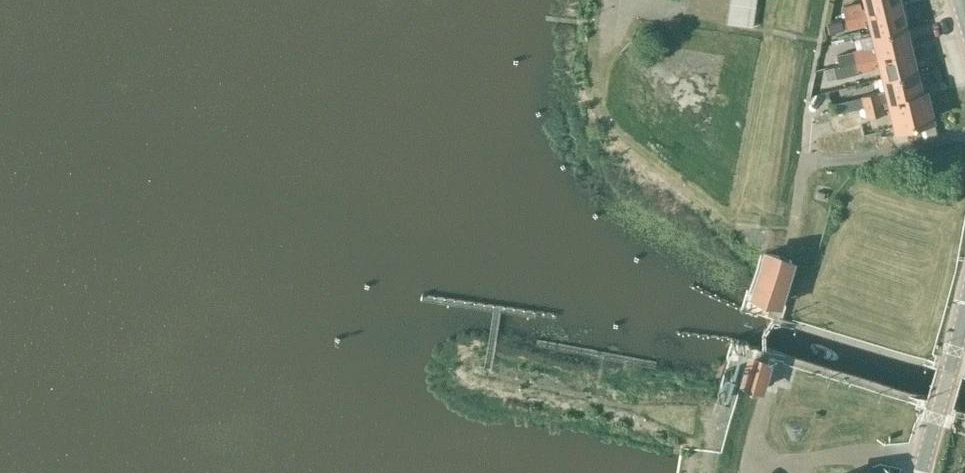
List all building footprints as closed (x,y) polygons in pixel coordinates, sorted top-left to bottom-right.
[(727,23),(752,27),(756,0),(730,0),(727,23)] [(899,4),(898,0),(865,0),(867,6),(860,8),(858,2),(843,6),(845,16),(899,4)] [(873,33),(904,26),(899,4),(845,16),(826,21),(828,31),(848,26),(848,27),(863,23),(862,17),(869,15),(873,33)] [(856,61),(909,47),(904,26),(873,33),(877,50),(870,52),(869,46),(853,50),(836,54),(838,63),(839,64),(856,59),(856,61)] [(884,77),(915,70),(909,47),(856,61),(858,71),(874,67),(873,61),(880,59),(884,77)] [(915,70),(884,77),(888,94),(879,97),(877,91),(862,95),(864,105),(879,101),(880,102),(880,101),(889,99),(920,91),(915,70)] [(924,90),(920,91),(889,99),(896,126),(911,122),(912,122),(915,121),(931,117),(924,90)] [(880,102),(879,101),(864,105),(867,116),(882,112),(880,102)] [(857,107),(839,111),(839,112),(829,115),(833,132),(862,124),(857,107)] [(791,260),(778,256),(765,252),(753,295),(778,302),(791,260)] [(759,390),(767,363),(754,359),(752,368),(744,365),(739,384),(759,390)]
